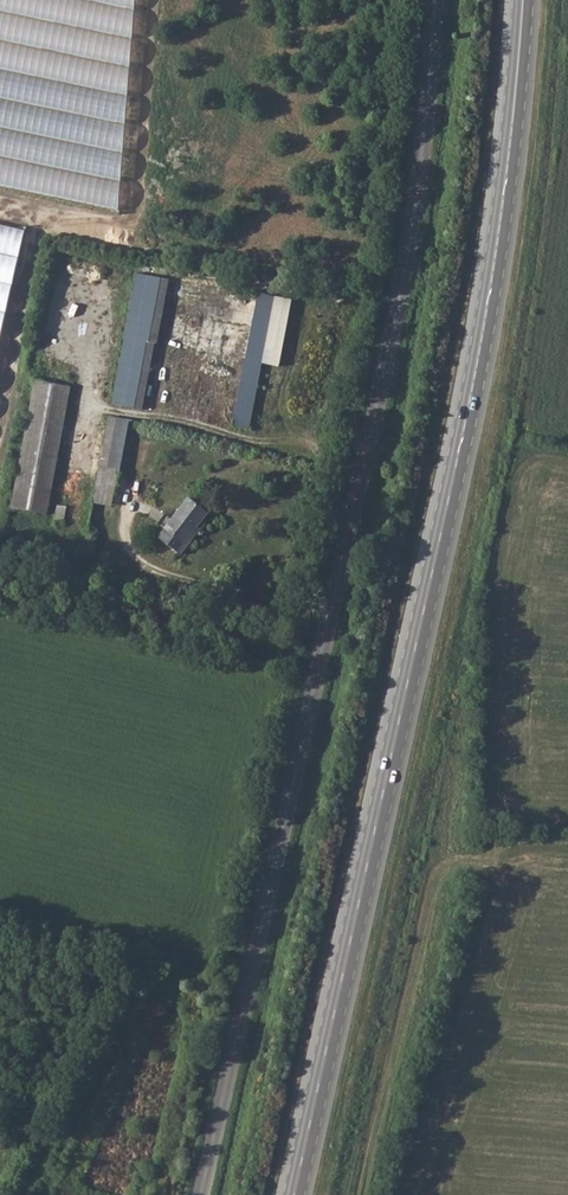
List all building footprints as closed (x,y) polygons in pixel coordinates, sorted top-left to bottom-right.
[(136,0),(0,0),(0,187),(120,213),(136,0)] [(0,225),(0,337),(25,230),(0,225)] [(166,280),(136,274),(112,406),(141,411),(166,280)] [(275,299),(261,297),(234,428),(247,431),(275,299)] [(70,387),(36,381),(13,508),(46,514),(70,387)] [(127,420),(107,417),(93,503),(113,507),(127,420)] [(158,540),(180,557),(189,546),(185,543),(207,513),(188,498),(158,540)]
